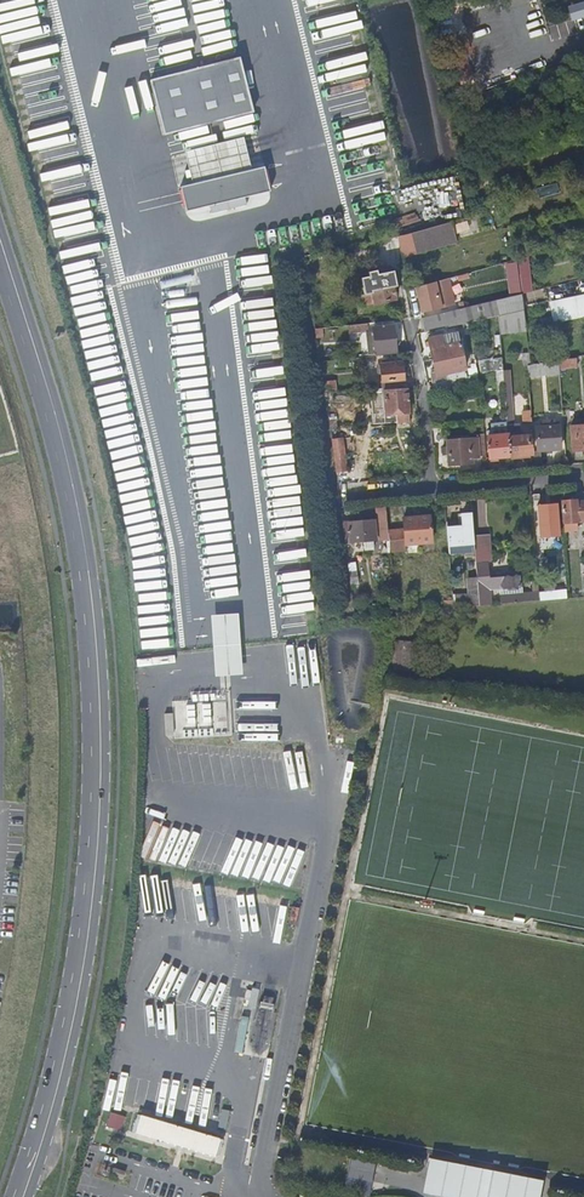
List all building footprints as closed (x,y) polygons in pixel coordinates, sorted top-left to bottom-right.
[(348,11),(346,0),(312,0),(317,29),(359,21),(356,9),(348,11)] [(325,60),(366,48),(361,30),(320,42),(325,60)] [(239,58),(149,81),(163,136),(254,113),(239,58)] [(182,154),(190,184),(250,170),(242,139),(182,154)] [(184,212),(270,191),(264,166),(250,170),(190,184),(178,187),(184,212)] [(46,193),(47,201),(88,194),(86,186),(46,193)] [(451,223),(398,237),(402,259),(457,242),(451,223)] [(530,257),(505,261),(511,294),(535,290),(530,257)] [(395,298),(392,287),(391,281),(395,280),(393,270),(376,273),(376,270),(367,272),(368,277),(360,279),(364,295),(361,295),(363,305),(395,298)] [(442,305),(435,280),(416,285),(422,310),(442,305)] [(548,300),(552,322),(583,315),(583,293),(548,300)] [(421,319),(424,333),(427,333),(442,329),(498,317),(500,336),(526,334),(521,296),(421,319)] [(359,322),(334,325),(335,332),(359,329),(359,322)] [(375,328),(377,353),(397,351),(395,326),(375,328)] [(427,333),(435,374),(465,368),(457,330),(443,333),(442,329),(427,333)] [(564,359),(557,360),(558,369),(566,368),(564,359)] [(557,360),(546,362),(547,371),(558,369),(557,360)] [(390,381),(390,387),(405,385),(403,366),(396,366),(396,362),(382,363),(384,381),(390,381)] [(503,368),(496,370),(497,382),(504,381),(503,368)] [(451,378),(432,381),(434,389),(452,387),(451,378)] [(408,389),(385,390),(386,413),(398,412),(398,421),(410,420),(408,389)] [(505,394),(508,427),(509,435),(511,458),(532,456),(531,435),(518,436),(518,433),(517,433),(517,428),(514,428),(511,393),(505,394)] [(523,410),(523,421),(532,421),(532,411),(523,410)] [(537,430),(533,430),(534,440),(538,440),(539,451),(562,448),(559,425),(537,427),(537,430)] [(572,427),(574,452),(583,451),(583,426),(572,427)] [(488,429),(489,437),(509,435),(508,427),(488,429)] [(469,440),(447,442),(449,466),(473,464),(472,459),(479,458),(476,435),(469,436),(469,440)] [(509,435),(489,437),(491,460),(511,458),(509,435)] [(350,469),(345,436),(335,438),(340,470),(350,469)] [(564,523),(583,522),(583,505),(576,506),(576,501),(562,502),(564,523)] [(554,506),(536,507),(539,530),(550,528),(550,534),(558,533),(557,528),(556,528),(554,506)] [(386,507),(376,508),(380,541),(389,540),(388,531),(386,507)] [(463,528),(447,529),(449,553),(454,552),(454,546),(475,545),(472,515),(462,516),(463,528)] [(390,550),(405,549),(405,544),(432,542),(431,517),(403,519),(404,530),(388,531),(389,540),(390,550)] [(373,540),(372,520),(342,523),(345,542),(373,540)] [(542,542),(533,543),(535,560),(544,558),(542,542)] [(475,548),(479,594),(480,605),(491,604),(490,589),(519,587),(519,575),(511,576),(511,573),(504,574),(505,577),(489,578),(488,564),(492,564),(491,547),(475,548)] [(465,595),(466,606),(480,605),(479,594),(465,595)] [(504,595),(505,603),(523,602),(522,594),(504,595)] [(395,667),(416,668),(417,640),(396,640),(395,667)] [(307,781),(303,748),(275,752),(277,766),(279,766),(281,782),(288,781),(289,783),(307,781)] [(111,1111),(108,1125),(124,1129),(127,1114),(111,1111)] [(217,1158),(222,1140),(143,1118),(138,1136),(217,1158)] [(350,1158),(347,1177),(372,1182),(376,1162),(350,1158)] [(347,1177),(343,1192),(367,1196),(369,1196),(372,1182),(347,1177)]
